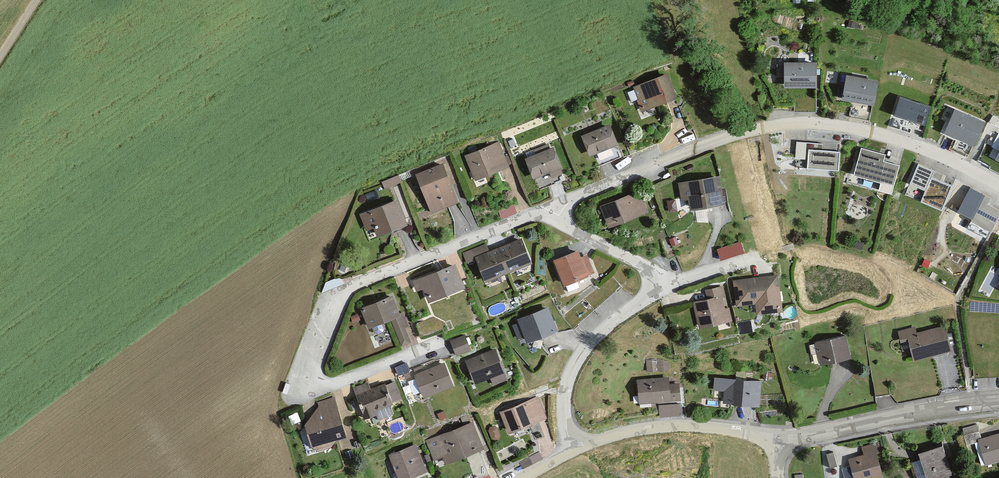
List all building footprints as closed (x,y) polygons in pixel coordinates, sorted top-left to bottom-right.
[(816,63),(783,63),(784,89),(817,88),(816,63)] [(667,72),(632,87),(643,111),(677,97),(667,72)] [(878,81),(845,75),(840,98),(874,105),(878,81)] [(931,106),(899,96),(890,126),(910,132),(911,128),(923,132),(931,106)] [(986,123),(954,109),(944,131),(975,146),(986,123)] [(609,125),(582,136),(590,156),(617,146),(609,125)] [(502,142),(466,155),(475,179),(511,166),(502,142)] [(823,144),(797,142),(795,158),(808,159),(807,167),(837,170),(839,152),(823,150),(823,144)] [(554,147),(524,158),(532,179),(562,168),(554,147)] [(885,155),(860,149),(853,177),(880,184),(877,193),(892,197),(900,167),(883,162),(885,155)] [(444,160),(415,174),(431,212),(459,201),(444,160)] [(935,172),(918,165),(905,195),(941,210),(950,187),(932,179),(935,172)] [(719,175),(678,182),(682,199),(688,199),(690,208),(723,201),(719,175)] [(990,232),(998,216),(998,212),(988,206),(991,199),(970,187),(956,213),(990,232)] [(609,226),(649,211),(639,191),(601,204),(609,226)] [(397,199),(360,213),(365,227),(374,227),(378,236),(408,223),(397,199)] [(501,209),(503,217),(519,211),(516,203),(501,209)] [(521,237),(475,255),(487,281),(533,263),(521,237)] [(594,272),(588,254),(582,255),(577,249),(554,259),(564,284),(589,274),(594,272)] [(422,291),(429,303),(465,290),(455,266),(414,280),(415,291),(422,291)] [(782,308),(777,276),(733,280),(736,305),(755,304),(756,315),(772,311),(782,308)] [(731,320),(723,286),(713,288),(715,297),(694,301),(700,327),(731,320)] [(391,295),(360,308),(368,328),(390,319),(402,346),(411,342),(391,295)] [(517,318),(529,344),(559,331),(549,308),(517,318)] [(914,326),(897,331),(900,339),(907,336),(911,347),(914,358),(951,349),(944,326),(918,333),(914,326)] [(457,354),(472,348),(466,333),(450,339),(457,354)] [(851,357),(845,335),(816,343),(821,364),(851,357)] [(508,380),(495,349),(466,360),(475,385),(490,378),(493,386),(508,380)] [(397,368),(400,373),(410,369),(408,363),(397,368)] [(453,385),(444,363),(414,375),(423,397),(453,385)] [(669,384),(668,377),(637,379),(638,405),(680,402),(679,384),(669,384)] [(762,381),(715,377),(714,391),(724,392),(723,404),(759,407),(762,381)] [(392,405),(384,384),(372,389),(369,382),(352,389),(364,419),(377,414),(375,411),(392,405)] [(547,422),(536,399),(500,410),(511,436),(547,422)] [(318,417),(329,454),(362,437),(349,401),(318,417)] [(473,422),(426,439),(435,461),(442,458),(445,465),(488,449),(473,422)] [(976,440),(985,465),(998,462),(998,434),(976,440)] [(863,453),(849,459),(854,477),(873,477),(884,476),(878,453),(881,451),(877,442),(862,447),(863,453)] [(399,477),(414,477),(428,473),(416,445),(389,456),(399,477)] [(919,451),(926,477),(932,477),(951,472),(943,445),(919,451)] [(913,460),(918,477),(919,477),(924,477),(919,459),(913,460)]
